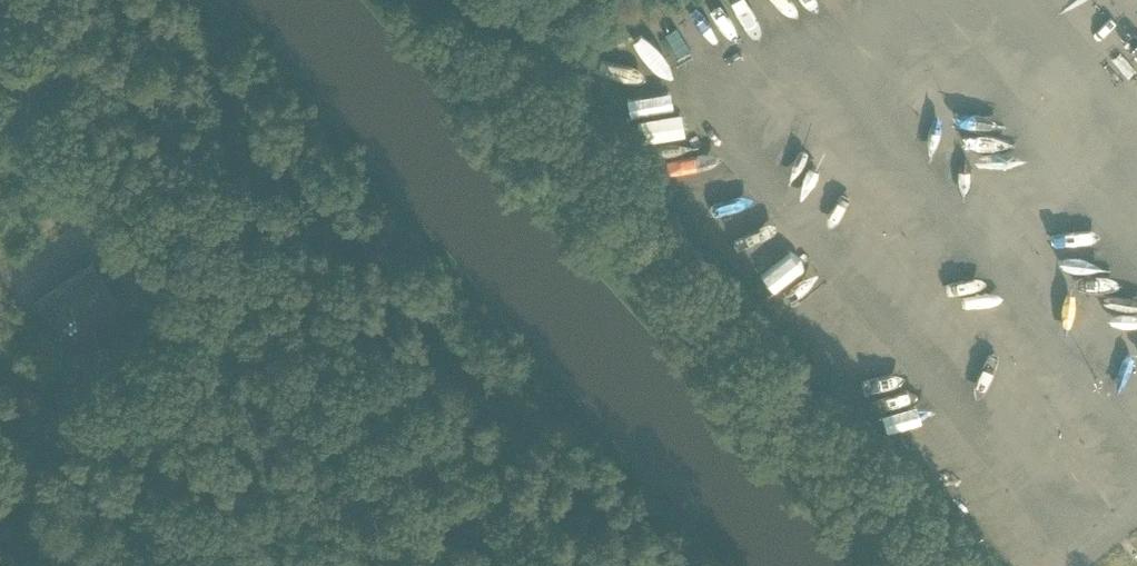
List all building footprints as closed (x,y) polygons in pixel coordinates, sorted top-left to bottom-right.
[(692,115),(645,117),(646,140),(693,138),(692,115)] [(896,433),(927,421),(921,406),(890,419),(896,433)]
